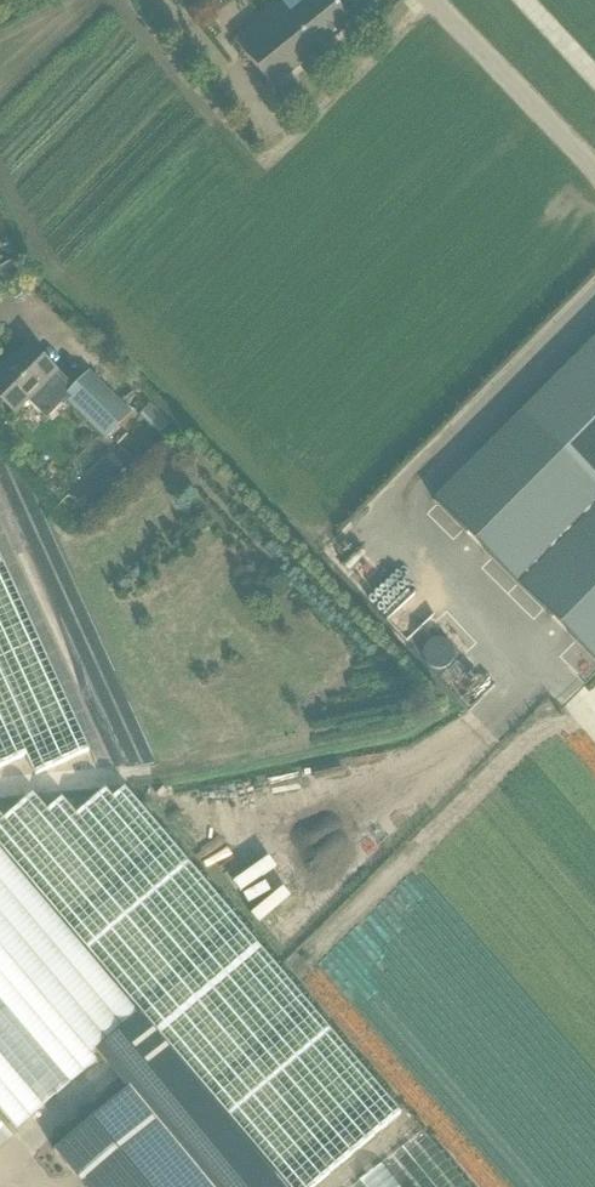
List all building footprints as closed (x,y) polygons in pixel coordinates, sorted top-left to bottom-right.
[(333,39),(352,24),(333,0),(285,0),(234,42),(273,89),(333,39)] [(0,268),(0,277),(3,283),(15,276),(18,275),(11,262),(0,268)] [(0,371),(0,399),(3,402),(15,414),(29,400),(46,417),(64,398),(73,389),(47,363),(30,346),(4,372),(1,370),(0,371)] [(536,425),(594,483),(594,366),(536,425)] [(73,389),(64,398),(105,439),(106,439),(131,413),(130,412),(92,374),(89,372),(73,389)] [(171,438),(181,428),(161,408),(151,418),(171,438)] [(434,501),(594,661),(594,483),(536,425),(522,411),(434,501)] [(2,846),(287,1186),(343,1186),(411,1130),(131,794),(119,804),(105,788),(61,825),(47,808),(2,846)] [(25,1136),(108,1069),(0,936),(0,1106),(25,1136)] [(145,1018),(100,1055),(131,1092),(55,1153),(83,1186),(282,1186),(145,1018)] [(369,1186),(479,1186),(438,1134),(369,1186)]
